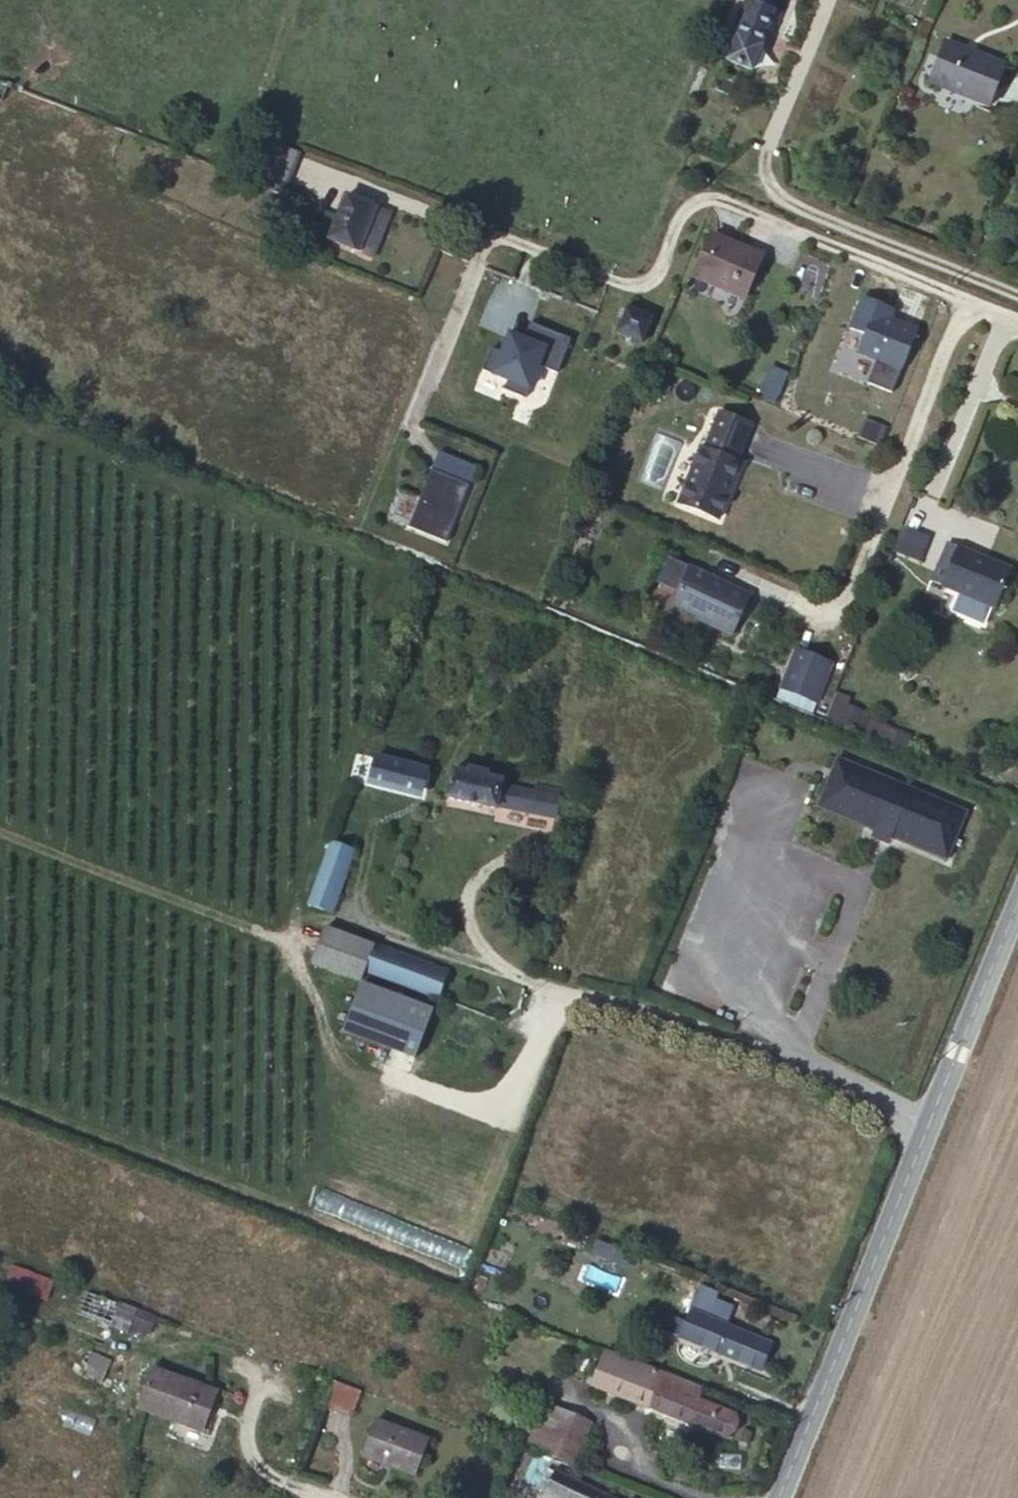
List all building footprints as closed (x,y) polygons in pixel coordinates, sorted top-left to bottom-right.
[(749,17),(725,75),(754,87),(778,29),(749,17)] [(1006,82),(946,57),(929,97),(988,122),(1006,82)] [(2,100),(9,81),(0,78),(0,100),(2,100)] [(267,199),(281,156),(269,152),(254,193),(267,199)] [(302,164),(281,156),(267,199),(285,206),(302,164)] [(372,219),(338,206),(320,247),(355,261),(372,219)] [(771,275),(719,254),(701,295),(753,316),(771,275)] [(896,310),(861,297),(849,329),(863,335),(856,354),(875,361),(867,382),(895,392),(920,326),(894,317),(896,310)] [(655,334),(623,320),(610,351),(643,365),(655,334)] [(575,341),(530,323),(525,337),(507,331),(500,350),(492,347),(483,371),(532,390),(541,365),(562,373),(575,341)] [(704,444),(699,443),(678,496),(722,516),(745,462),(739,460),(755,421),(719,405),(704,444)] [(479,467),(439,451),(409,526),(448,542),(479,467)] [(955,605),(971,564),(957,558),(940,599),(955,605)] [(1013,581),(971,564),(955,605),(997,623),(1013,581)] [(694,589),(676,631),(684,633),(700,639),(705,643),(734,656),(751,616),(694,589)] [(825,681),(790,666),(775,705),(809,719),(825,681)] [(831,708),(855,720),(861,708),(836,696),(831,708)] [(353,786),(369,790),(371,773),(357,769),(353,786)] [(371,773),(369,790),(368,796),(416,806),(421,784),(371,773)] [(453,781),(446,817),(493,827),(495,820),(553,834),(557,814),(533,808),(500,800),(501,792),(490,791),(492,781),(470,777),(469,784),(453,781)] [(965,830),(837,777),(816,825),(944,879),(965,830)] [(535,798),(533,808),(557,814),(561,815),(562,805),(535,798)] [(329,859),(324,875),(344,882),(350,865),(329,859)] [(344,882),(324,875),(308,923),(329,929),(344,882)] [(442,984),(334,945),(324,972),(361,986),(345,1031),(416,1056),(442,984)] [(50,1296),(55,1273),(9,1263),(4,1285),(50,1296)] [(92,1291),(84,1309),(100,1317),(108,1299),(92,1291)] [(677,1292),(666,1322),(679,1327),(703,1336),(707,1328),(709,1323),(700,1319),(702,1309),(694,1307),(696,1297),(677,1292)] [(679,1327),(666,1322),(645,1314),(639,1330),(672,1342),(679,1327)] [(751,1345),(707,1328),(703,1336),(679,1327),(672,1342),(742,1369),(751,1345)] [(672,1389),(614,1367),(601,1400),(656,1423),(666,1394),(670,1395),(672,1389)] [(225,1407),(159,1381),(143,1424),(209,1449),(225,1407)] [(670,1395),(666,1394),(656,1423),(738,1455),(746,1433),(697,1415),(700,1407),(670,1395)] [(367,1413),(341,1404),(332,1432),(357,1441),(367,1413)] [(530,1465),(580,1483),(595,1438),(547,1420),(530,1465)] [(383,1442),(371,1479),(424,1497),(425,1497),(439,1462),(383,1442)]
